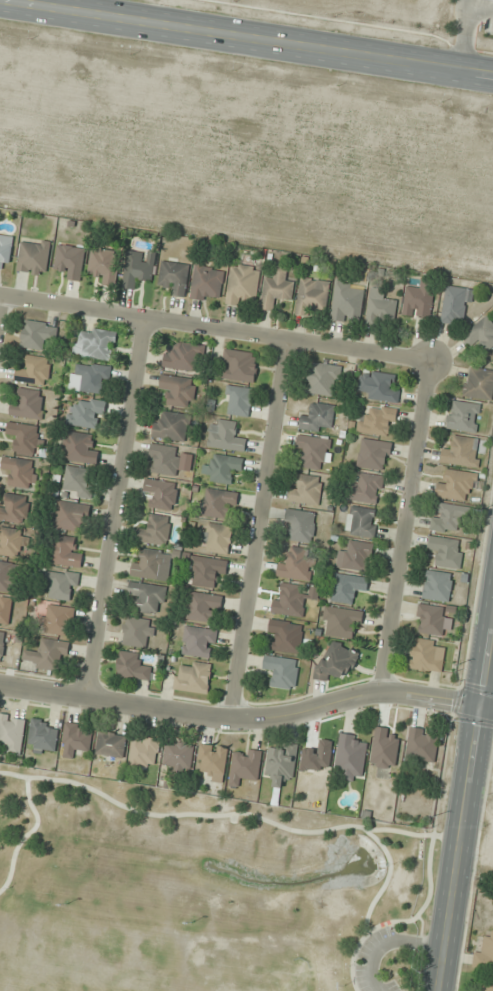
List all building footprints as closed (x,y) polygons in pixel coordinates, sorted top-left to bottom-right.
[(0,235),(0,268),(9,270),(14,237),(0,235)] [(17,271),(47,275),(52,242),(22,237),(17,271)] [(81,281),(85,248),(58,244),(55,267),(64,268),(62,278),(81,281)] [(96,281),(112,285),(120,254),(94,247),(87,272),(98,274),(96,281)] [(144,261),(145,253),(127,251),(124,288),(139,289),(140,280),(152,281),(154,262),(144,261)] [(167,294),(186,296),(190,264),(162,261),(159,283),(168,284),(167,294)] [(261,268),(231,264),(226,303),(245,306),(246,298),(257,300),(261,268)] [(224,268),(195,265),(191,297),(220,301),(224,268)] [(291,302),(295,281),(285,279),(287,267),(277,266),(275,277),(266,276),(261,309),(272,310),(273,299),(291,302)] [(330,281),(301,277),(296,314),(306,315),(307,308),(327,310),(330,281)] [(431,318),(434,281),(421,280),(420,287),(406,286),(403,315),(431,318)] [(330,319),(359,324),(365,286),(336,281),(330,319)] [(462,325),(467,288),(446,285),(441,322),(462,325)] [(382,325),(382,320),(396,319),(395,298),(367,299),(368,325),(382,325)] [(485,352),(492,345),(492,323),(486,315),(462,337),(473,349),(478,344),(485,352)] [(55,342),(58,325),(25,320),(21,347),(43,350),(44,341),(55,342)] [(76,355),(112,361),(116,332),(81,326),(76,355)] [(204,346),(170,340),(165,367),(199,373),(204,346)] [(221,378),(254,382),(258,353),(225,349),(221,378)] [(48,385),(52,359),(28,356),(26,368),(17,367),(15,381),(48,385)] [(342,367),(312,361),(306,392),(336,397),(342,367)] [(70,392),(108,392),(108,365),(71,364),(70,392)] [(491,400),(492,389),(492,370),(468,366),(463,395),(491,400)] [(400,388),(392,387),(394,375),(362,370),(357,396),(398,403),(400,388)] [(191,409),(197,380),(162,374),(160,385),(170,387),(167,404),(191,409)] [(224,413),(250,417),(254,389),(228,385),(224,413)] [(45,392),(15,387),(10,415),(40,420),(45,392)] [(66,424),(99,430),(104,401),(79,397),(78,407),(69,406),(66,424)] [(477,433),(481,405),(450,400),(446,428),(477,433)] [(300,429),(332,432),(335,405),(313,403),(312,412),(302,411),(300,429)] [(397,408),(371,404),(370,414),(360,412),(357,431),(393,437),(397,408)] [(152,437),(186,442),(190,414),(162,410),(160,418),(155,417),(152,437)] [(246,435),(237,434),(239,422),(211,418),(207,446),(244,452),(246,435)] [(14,452),(35,454),(38,426),(8,422),(7,432),(16,433),(14,452)] [(62,460),(96,464),(99,445),(91,444),(92,434),(65,431),(62,460)] [(328,470),(331,438),(298,435),(297,452),(304,453),(303,467),(328,470)] [(443,445),(440,462),(477,468),(482,440),(454,435),(452,446),(443,445)] [(387,470),(391,442),(361,439),(357,466),(387,470)] [(179,446),(149,446),(149,474),(179,474),(179,446)] [(231,484),(233,469),(241,471),(243,458),(211,453),(206,480),(231,484)] [(36,460),(3,458),(3,469),(10,469),(9,487),(35,488),(36,460)] [(63,495),(92,497),(94,469),(66,467),(63,495)] [(473,493),(477,474),(449,469),(447,480),(438,478),(435,496),(464,501),(466,491),(473,493)] [(311,508),(325,485),(302,471),(288,494),(311,508)] [(351,481),(348,499),(379,504),(384,476),(360,472),(358,482),(351,481)] [(151,507),(174,510),(177,483),(146,479),(144,493),(153,494),(151,507)] [(239,493),(207,487),(202,515),(225,519),(227,507),(236,509),(239,493)] [(30,496),(6,494),(4,505),(0,505),(0,521),(27,524),(30,496)] [(90,504),(57,501),(54,528),(76,531),(77,523),(88,524),(90,504)] [(458,532),(458,525),(469,525),(469,506),(439,506),(439,513),(431,513),(431,532),(458,532)] [(378,509),(348,507),(346,535),(376,537),(378,509)] [(289,530),(289,540),(313,542),(315,512),(287,510),(286,530),(289,530)] [(166,545),(170,517),(150,514),(148,530),(138,529),(136,541),(166,545)] [(207,542),(205,549),(226,555),(234,528),(207,521),(201,541),(207,542)] [(20,559),(25,531),(0,526),(0,555),(20,559)] [(74,548),(76,537),(54,535),(51,563),(81,567),(83,550),(74,548)] [(435,566),(460,568),(463,540),(430,537),(428,552),(437,553),(435,566)] [(339,548),(336,567),(369,572),(373,544),(351,540),(349,550),(339,548)] [(277,577),(310,579),(313,549),(289,547),(288,565),(278,565),(277,577)] [(161,580),(166,552),(144,548),(142,560),(135,559),(132,575),(161,580)] [(228,560),(192,556),(188,585),(216,588),(217,574),(226,575),(228,560)] [(0,561),(0,590),(13,591),(14,562),(0,561)] [(422,597),(449,602),(455,575),(428,569),(422,597)] [(49,587),(48,598),(77,600),(78,572),(46,570),(45,587),(49,587)] [(368,578),(336,572),(331,600),(353,604),(356,588),(366,590),(368,578)] [(128,597),(137,598),(135,610),(161,615),(166,587),(131,581),(128,597)] [(306,586),(283,584),(281,595),(274,594),(272,613),(303,616),(306,586)] [(223,595),(190,592),(187,619),(210,621),(211,611),(221,611),(223,595)] [(70,637),(75,608),(48,603),(43,632),(70,637)] [(444,635),(447,607),(419,604),(415,632),(444,635)] [(355,625),(361,625),(363,611),(325,606),(322,634),(353,638),(355,625)] [(122,644),(151,648),(155,621),(126,617),(122,644)] [(301,653),(303,623),(270,620),(269,639),(268,650),(301,653)] [(181,655),(212,658),(216,629),(185,626),(181,655)] [(22,664),(64,672),(69,643),(40,637),(38,650),(25,648),(22,664)] [(442,672),(444,653),(434,652),(435,640),(413,638),(410,669),(442,672)] [(320,657),(313,678),(328,682),(331,673),(350,679),(360,651),(332,642),(327,659),(320,657)] [(151,681),(153,663),(140,662),(141,653),(119,651),(117,678),(151,681)] [(296,688),(299,660),(265,655),(264,667),(273,668),(271,685),(296,688)] [(188,669),(177,667),(174,689),(208,693),(212,664),(189,661),(188,669)] [(21,755),(26,717),(0,714),(0,752),(21,755)] [(60,724),(33,719),(27,749),(54,754),(60,724)] [(61,756),(80,759),(80,749),(90,750),(93,726),(65,723),(61,756)] [(400,730),(376,727),(371,765),(394,768),(400,730)] [(437,730),(408,729),(406,761),(435,763),(437,730)] [(96,753),(123,758),(127,735),(99,731),(96,753)] [(340,733),(335,768),(343,769),(342,779),(363,781),(368,743),(359,742),(360,735),(340,733)] [(129,766),(155,770),(159,739),(133,735),(129,766)] [(193,743),(166,741),(164,763),(173,764),(172,770),(191,772),(193,743)] [(265,775),(274,776),(273,788),(283,788),(283,780),(295,781),(298,744),(280,743),(280,749),(268,748),(265,775)] [(207,770),(206,780),(225,782),(228,747),(201,744),(198,769),(207,770)] [(262,751),(244,749),(244,752),(234,751),(230,784),(239,785),(241,776),(259,779),(262,751)]
